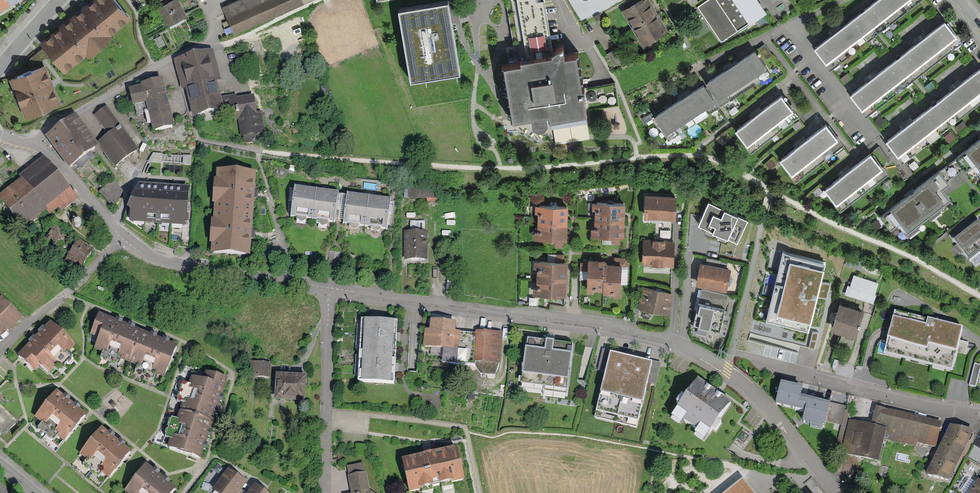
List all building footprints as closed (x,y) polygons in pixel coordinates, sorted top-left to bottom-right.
[(28,0),(0,0),(0,16),(28,0)] [(41,43),(56,60),(66,74),(99,47),(132,20),(115,0),(94,0),(90,3),(62,26),(41,43)] [(159,7),(169,28),(189,18),(180,0),(175,0),(159,7)] [(220,6),(231,30),(300,0),(233,0),(220,6)] [(396,5),(409,81),(462,72),(454,23),(453,17),(450,0),(426,0),(410,3),(396,5)] [(561,42),(549,46),(542,0),(503,0),(511,45),(517,44),(519,60),(501,63),(510,117),(529,114),(530,121),(533,125),(541,124),(545,119),(543,110),(546,109),(549,128),(587,122),(575,49),(562,51),(561,42)] [(621,8),(643,47),(668,33),(649,0),(636,0),(621,8)] [(694,6),(718,41),(744,23),(748,20),(765,9),(758,0),(702,0),(694,6)] [(812,46),(824,62),(904,0),(871,0),(836,27),(812,46)] [(874,72),(848,92),(859,107),(955,34),(943,19),(923,34),(874,72)] [(210,48),(172,59),(181,91),(184,91),(192,118),(222,110),(215,87),(215,86),(220,85),(210,48)] [(763,66),(752,49),(729,64),(705,81),(716,97),(763,66)] [(883,138),(896,154),(979,89),(979,66),(979,64),(958,81),(908,119),(883,138)] [(46,66),(11,80),(27,118),(61,104),(46,66)] [(140,86),(127,89),(131,105),(143,102),(151,132),(172,127),(165,99),(159,78),(139,83),(140,86)] [(712,99),(701,82),(677,98),(653,114),(665,130),(712,99)] [(791,108),(779,92),(753,112),(732,128),(744,144),(791,108)] [(253,95),(227,98),(229,116),(230,120),(237,119),(239,136),(242,136),(242,143),(255,141),(254,134),(263,133),(260,106),(254,106),(253,95)] [(135,151),(104,107),(92,115),(105,134),(94,142),(111,167),(135,151)] [(73,116),(45,137),(69,168),(97,147),(73,116)] [(836,138),(824,122),(804,137),(778,156),(790,172),(836,138)] [(955,160),(971,181),(979,175),(979,141),(955,160)] [(882,166),(869,150),(845,169),(822,187),(835,203),(882,166)] [(189,160),(189,157),(173,153),(171,160),(185,163),(186,160),(189,160)] [(18,176),(21,180),(0,196),(0,202),(22,231),(48,212),(51,215),(58,210),(60,214),(77,201),(43,157),(18,176)] [(254,173),(213,171),(208,255),(249,257),(250,234),(253,194),(254,173)] [(946,184),(937,171),(877,216),(887,229),(895,222),(897,225),(903,233),(949,199),(941,188),(946,184)] [(111,210),(120,193),(110,181),(97,192),(111,210)] [(135,185),(127,208),(127,225),(184,227),(186,187),(135,185)] [(287,216),(309,219),(313,189),(291,186),(291,189),(287,188),(284,211),(287,212),(287,216)] [(441,189),(408,188),(408,198),(427,199),(427,203),(436,203),(441,203),(441,189)] [(332,220),(336,220),(339,196),(334,195),(335,192),(313,189),(309,219),(332,222),(332,220)] [(674,194),(643,193),(642,216),(673,217),(674,194)] [(362,227),(366,197),(343,194),(343,196),(339,196),(336,220),(339,221),(339,224),(362,227)] [(388,200),(366,197),(362,227),(383,230),(385,217),(390,217),(392,203),(388,203),(388,200)] [(622,203),(590,202),(590,210),(592,210),(592,228),(589,228),(589,236),(611,236),(611,244),(618,244),(618,237),(622,237),(622,225),(622,215),(622,203)] [(746,220),(706,202),(701,214),(696,224),(736,242),(746,220)] [(565,206),(534,206),(534,214),(536,214),(535,232),(532,232),(532,239),(554,240),(554,247),(562,247),(562,240),(565,240),(565,228),(565,218),(565,206)] [(75,219),(74,220),(74,221),(73,223),(73,224),(74,225),(75,226),(76,227),(77,227),(79,227),(80,226),(81,225),(81,224),(81,222),(81,221),(80,220),(79,219),(78,219),(76,219),(75,219)] [(974,224),(951,241),(970,265),(979,258),(979,231),(974,224)] [(91,250),(51,225),(33,254),(50,264),(53,260),(76,274),(91,250)] [(429,232),(406,232),(406,261),(429,261),(429,232)] [(654,240),(641,240),(640,265),(646,265),(672,267),(673,241),(654,240)] [(828,258),(780,247),(763,317),(781,320),(809,326),(828,258)] [(554,262),(533,261),(532,269),(536,269),(535,286),(531,286),(531,295),(565,296),(565,283),(565,273),(566,263),(563,263),(563,254),(555,254),(554,262)] [(586,262),(578,261),(578,269),(586,269),(585,292),(592,292),(592,289),(601,290),(601,292),(611,293),(611,297),(619,297),(620,263),(610,262),(605,262),(605,259),(600,259),(586,259),(586,262)] [(728,267),(698,261),(694,285),(723,290),(728,267)] [(880,284),(855,276),(848,296),(875,305),(878,296),(876,295),(880,284)] [(828,298),(833,281),(823,279),(818,295),(828,298)] [(671,292),(641,286),(636,308),(666,314),(671,292)] [(726,295),(696,288),(692,307),(694,308),(690,323),(718,329),(726,295)] [(7,329),(9,331),(24,317),(3,295),(0,298),(0,336),(7,329)] [(867,312),(842,305),(834,332),(858,339),(867,312)] [(962,328),(891,311),(882,347),(880,356),(951,372),(957,347),(962,328)] [(116,362),(122,364),(136,328),(95,313),(86,337),(95,341),(91,349),(98,352),(96,358),(115,365),(116,362)] [(395,322),(359,320),(356,385),(392,386),(393,368),(394,340),(395,322)] [(452,323),(428,321),(427,330),(422,330),(421,348),(440,349),(455,351),(456,333),(452,332),(452,323)] [(34,338),(15,360),(19,363),(31,374),(36,368),(46,376),(47,374),(51,370),(55,374),(70,357),(65,353),(71,346),(46,324),(39,332),(34,338)] [(175,344),(136,328),(122,364),(132,368),(130,373),(151,381),(153,377),(161,380),(175,344)] [(500,332),(474,331),(474,334),(471,363),(479,374),(492,375),(498,364),(500,332)] [(474,334),(456,333),(455,351),(440,349),(440,361),(471,363),(474,334)] [(548,342),(528,339),(522,387),(569,393),(575,345),(548,342)] [(965,353),(969,342),(963,340),(954,368),(966,371),(971,355),(965,353)] [(630,356),(611,352),(606,373),(595,420),(637,429),(648,383),(653,362),(630,356)] [(265,362),(246,362),(246,377),(265,377),(265,369),(265,362)] [(975,365),(970,386),(975,387),(979,367),(979,366),(975,365)] [(227,380),(204,373),(201,381),(188,377),(186,385),(182,384),(175,403),(180,404),(178,411),(213,422),(227,380)] [(303,376),(272,375),(272,402),(302,403),(303,376)] [(804,382),(779,377),(774,400),(804,407),(801,418),(810,420),(809,424),(843,432),(849,408),(845,407),(845,405),(828,401),(829,397),(818,395),(802,391),(804,382)] [(728,404),(694,379),(682,396),(679,394),(673,403),(677,405),(668,417),(678,424),(681,421),(695,431),(691,436),(700,443),(710,429),(713,432),(719,423),(715,421),(728,404)] [(82,416),(51,393),(31,419),(37,424),(33,428),(51,442),(55,437),(62,442),(82,416)] [(0,396),(0,432),(3,435),(17,421),(0,404),(4,400),(0,396)] [(878,408),(875,425),(885,427),(883,438),(914,445),(915,441),(935,446),(941,422),(878,408)] [(201,459),(213,422),(178,411),(174,422),(167,420),(161,437),(168,440),(165,447),(201,459)] [(848,419),(840,452),(878,461),(883,438),(885,427),(875,425),(848,419)] [(972,429),(948,424),(935,452),(924,474),(947,479),(972,429)] [(128,453),(97,430),(77,456),(83,461),(79,465),(97,479),(101,474),(108,479),(128,453)] [(398,463),(405,492),(408,492),(461,482),(454,450),(398,463)] [(143,464),(123,490),(127,492),(169,492),(174,487),(143,464)] [(365,490),(362,466),(345,469),(348,492),(371,492),(365,490)] [(226,469),(211,490),(216,492),(235,492),(238,490),(244,482),(226,469)] [(978,477),(968,492),(979,492),(979,478),(978,477)] [(724,492),(751,492),(740,480),(724,492)] [(252,483),(245,492),(266,492),(252,483)]
